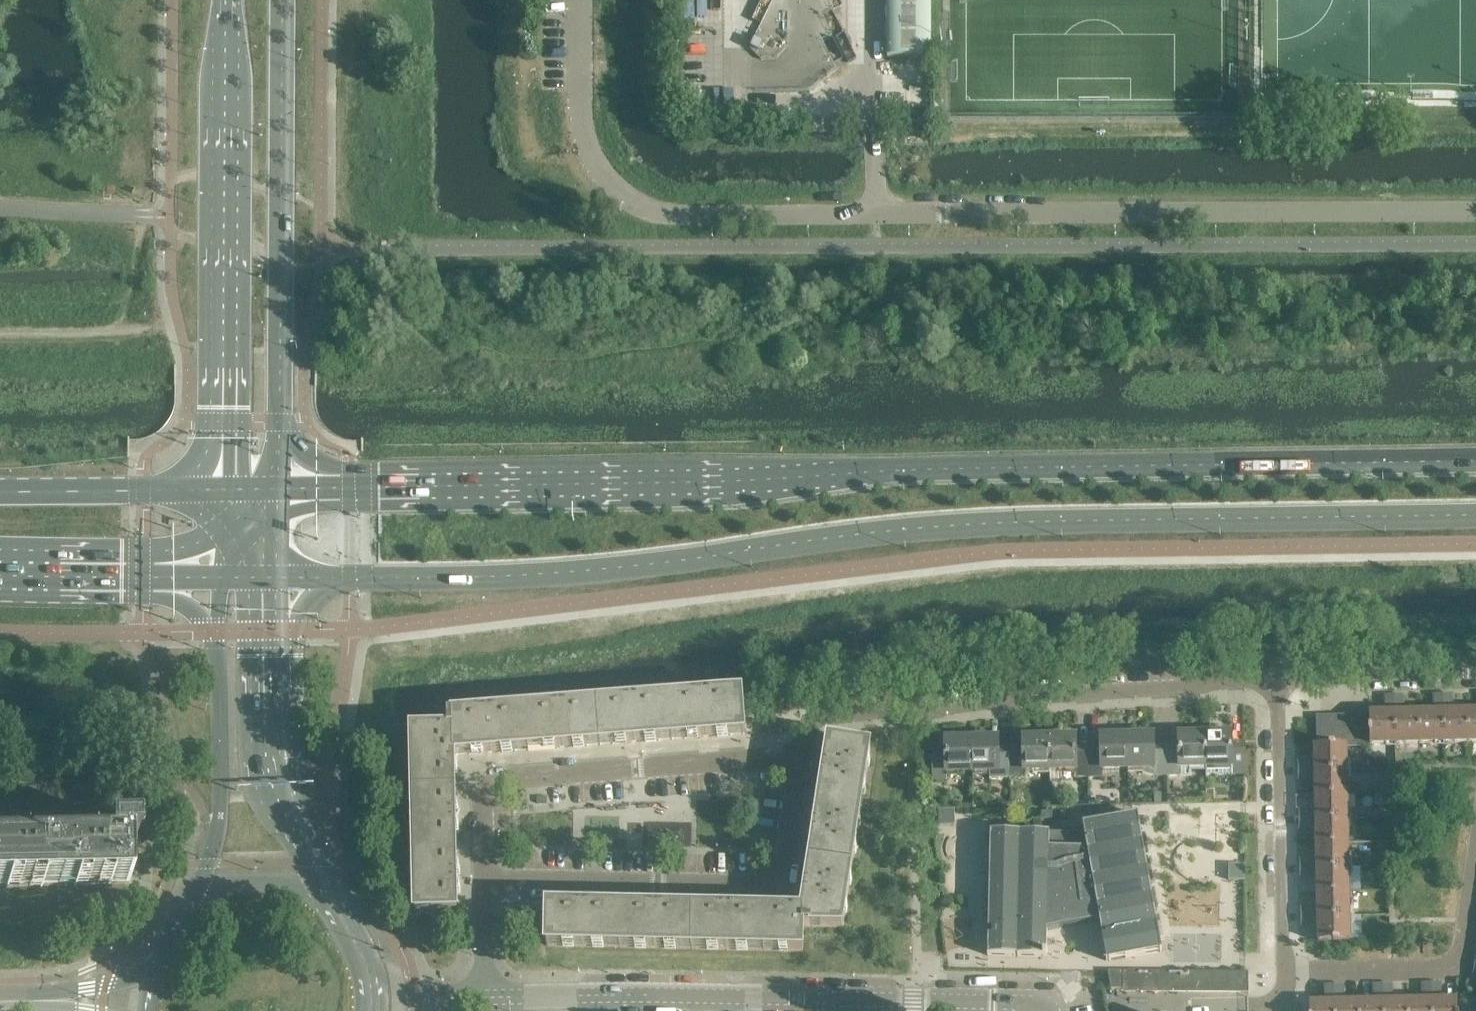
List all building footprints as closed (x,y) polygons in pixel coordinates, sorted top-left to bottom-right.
[(931,0),(888,0),(888,57),(931,57),(931,0)] [(1443,707),(1443,694),(1434,694),(1434,708),(1439,708),(1443,707)] [(1452,707),(1451,694),(1443,694),(1443,707),(1448,707),(1452,707)] [(745,734),(744,717),(742,695),(670,701),(673,740),(745,734)] [(1395,708),(1394,695),(1386,695),(1386,709),(1390,709),(1395,708)] [(1403,708),(1403,695),(1394,695),(1395,708),(1399,708),(1403,708)] [(673,740),(670,701),(597,706),(600,745),(673,740)] [(600,745),(597,706),(524,711),(527,751),(600,745)] [(1444,743),(1443,707),(1439,708),(1439,711),(1419,711),(1420,744),(1444,743)] [(1469,743),(1468,710),(1448,711),(1448,707),(1443,707),(1444,743),(1469,743)] [(1395,744),(1395,708),(1390,709),(1390,712),(1370,712),(1370,716),(1370,746),(1372,746),(1372,745),(1395,744)] [(1420,744),(1419,711),(1399,712),(1399,708),(1395,708),(1395,744),(1420,744)] [(1468,710),(1469,743),(1475,743),(1475,710),(1468,710)] [(527,751),(524,711),(453,717),(449,717),(449,731),(452,731),(454,756),(455,756),(527,751)] [(1358,746),(1357,716),(1344,717),(1345,745),(1347,745),(1347,746),(1358,746)] [(1370,746),(1370,716),(1357,716),(1358,746),(1370,746)] [(1332,745),(1331,717),(1318,717),(1319,746),(1332,745)] [(1345,745),(1344,717),(1331,717),(1332,745),(1345,745)] [(456,791),(455,756),(454,756),(452,731),(449,731),(413,732),(414,792),(456,791)] [(1206,767),(1205,734),(1179,735),(1179,744),(1180,767),(1181,767),(1206,767)] [(1232,766),(1232,743),(1231,734),(1205,734),(1206,767),(1231,766),(1232,766)] [(1154,768),(1154,745),(1154,735),(1127,736),(1128,768),(1153,768),(1154,768)] [(1128,768),(1127,736),(1101,736),(1101,746),(1102,769),(1103,769),(1128,768)] [(1050,770),(1050,737),(1024,738),(1024,747),(1024,770),(1025,770),(1050,770)] [(1077,769),(1076,746),(1076,737),(1050,737),(1050,770),(1076,769),(1077,769)] [(999,771),(998,748),(998,738),(972,739),(973,772),(998,771),(999,771)] [(973,772),(972,739),(946,739),(946,749),(946,772),(947,772),(973,772)] [(861,808),(871,748),(829,741),(820,801),(861,808)] [(1245,774),(1245,743),(1232,743),(1232,766),(1231,766),(1231,774),(1245,774)] [(1180,767),(1179,744),(1167,745),(1167,776),(1181,775),(1181,767),(1180,767)] [(1167,776),(1167,745),(1154,745),(1154,768),(1153,768),(1154,776),(1167,776)] [(1347,770),(1347,746),(1347,745),(1345,745),(1332,745),(1319,746),(1314,746),(1315,766),(1311,766),(1311,771),(1347,770)] [(1089,777),(1089,746),(1076,746),(1077,769),(1076,769),(1076,777),(1089,777)] [(1102,769),(1101,746),(1089,746),(1089,777),(1103,777),(1103,769),(1102,769)] [(1024,770),(1024,747),(1011,748),(1011,779),(1025,778),(1025,770),(1024,770)] [(1011,779),(1011,748),(998,748),(999,771),(998,771),(998,779),(1011,779)] [(946,772),(946,749),(933,749),(933,780),(947,780),(947,772),(946,772)] [(1311,771),(1311,766),(1311,762),(1298,762),(1298,771),(1311,771)] [(1348,794),(1347,770),(1311,771),(1311,775),(1315,775),(1315,795),(1348,794)] [(1311,779),(1311,775),(1311,771),(1298,771),(1298,780),(1311,779)] [(82,806),(82,781),(70,782),(70,807),(82,806)] [(94,806),(93,781),(82,781),(82,806),(94,806)] [(107,806),(106,781),(93,781),(94,806),(107,806)] [(34,807),(34,782),(22,783),(22,808),(34,807)] [(46,807),(46,782),(34,782),(34,807),(46,807)] [(58,807),(58,782),(46,782),(46,807),(58,807)] [(70,807),(70,782),(58,782),(58,807),(70,807)] [(10,783),(0,783),(0,808),(10,808),(10,783)] [(22,808),(22,783),(10,783),(10,808),(22,808)] [(457,852),(456,791),(414,792),(415,853),(457,852)] [(1348,819),(1348,794),(1315,795),(1316,815),(1312,815),(1312,819),(1348,819)] [(852,868),(861,808),(820,801),(811,861),(852,868)] [(1312,819),(1312,815),(1312,811),(1299,811),(1299,820),(1312,819)] [(1155,908),(1153,898),(1153,896),(1151,886),(1150,880),(1148,871),(1148,869),(1146,859),(1145,853),(1143,843),(1143,841),(1141,832),(1140,825),(1138,815),(1133,816),(1083,824),(1082,834),(1050,833),(1050,832),(990,831),(988,956),(1047,957),(1048,930),(1100,921),(1102,934),(1112,932),(1121,931),(1157,924),(1156,914),(1155,908)] [(1312,828),(1312,824),(1312,819),(1299,820),(1299,828),(1312,828)] [(1348,843),(1348,819),(1312,819),(1312,824),(1316,824),(1316,844),(1348,843)] [(128,841),(135,840),(135,827),(107,828),(107,841),(118,841),(118,846),(0,848),(0,886),(129,883),(128,841)] [(1349,867),(1348,843),(1316,844),(1317,864),(1313,864),(1313,868),(1349,867)] [(458,913),(457,852),(415,853),(416,914),(458,913)] [(1313,868),(1313,864),(1313,859),(1300,860),(1300,868),(1313,868)] [(843,928),(852,868),(811,861),(803,912),(804,912),(804,927),(843,928)] [(1349,892),(1349,867),(1313,868),(1313,873),(1317,872),(1317,892),(1349,892)] [(1313,877),(1313,873),(1313,868),(1300,868),(1300,877),(1313,877)] [(1350,916),(1349,892),(1317,892),(1318,912),(1314,912),(1314,916),(1350,916)] [(620,947),(621,908),(548,906),(547,946),(620,947)] [(693,949),(694,910),(621,908),(620,947),(693,949)] [(1314,916),(1314,912),(1314,908),(1301,908),(1301,917),(1314,916)] [(766,950),(767,911),(694,910),(693,949),(766,950)] [(803,951),(804,927),(804,912),(803,912),(767,911),(766,950),(803,951)] [(1314,925),(1314,921),(1314,916),(1301,917),(1301,925),(1314,925)] [(1350,941),(1350,916),(1314,916),(1314,921),(1318,921),(1318,942),(1350,941)] [(1169,990),(1170,972),(1108,972),(1111,990),(1169,990)] [(1249,991),(1248,972),(1170,972),(1169,990),(1249,991)] [(1432,996),(1432,983),(1423,983),(1423,996),(1428,996),(1432,996)] [(1441,996),(1440,983),(1432,983),(1432,996),(1436,996),(1441,996)] [(1343,998),(1343,984),(1334,985),(1335,998),(1339,998),(1343,998)] [(1383,997),(1383,984),(1374,984),(1375,997),(1379,997),(1383,997)] [(1392,997),(1392,984),(1383,984),(1383,997),(1387,997),(1392,997)] [(1335,998),(1334,985),(1326,985),(1326,998),(1330,998),(1335,998)] [(1432,996),(1428,996),(1428,1000),(1408,1000),(1408,1010),(1432,1010),(1432,996)] [(1457,1001),(1457,1000),(1436,1000),(1436,996),(1432,996),(1432,1010),(1457,1010),(1457,1001)] [(1383,997),(1379,997),(1379,1001),(1359,1001),(1359,1010),(1384,1010),(1383,997)] [(1408,1000),(1388,1001),(1387,997),(1383,997),(1384,1010),(1408,1010),(1408,1000)] [(1335,998),(1330,998),(1331,1002),(1310,1002),(1310,1010),(1335,1010),(1335,998)] [(1359,1001),(1339,1002),(1339,998),(1335,998),(1335,1010),(1359,1010),(1359,1001)] [(1457,1001),(1457,1010),(1475,1010),(1475,1001),(1457,1001)]
